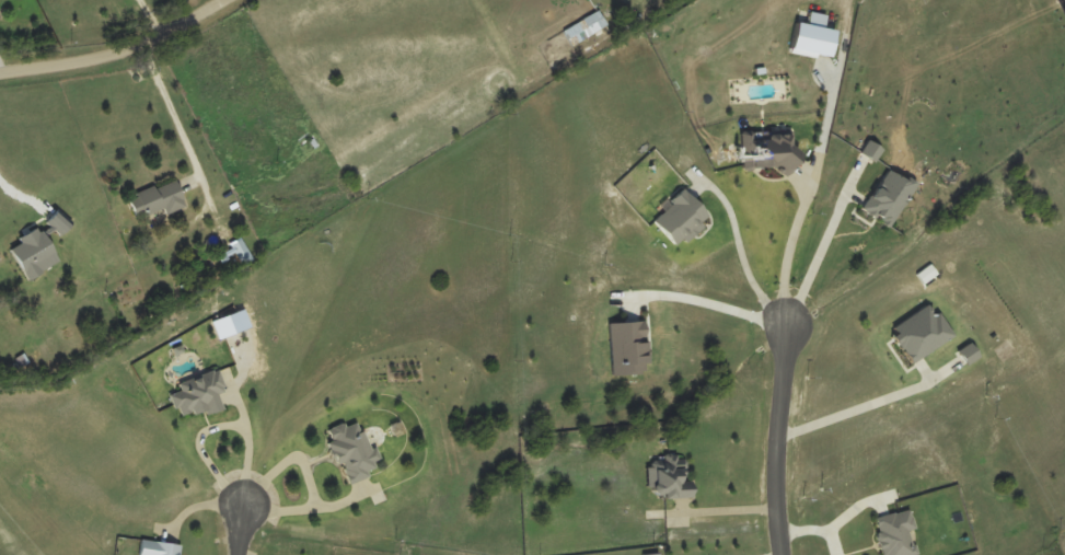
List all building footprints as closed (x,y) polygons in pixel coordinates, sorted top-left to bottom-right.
[(581,31),(577,25),(565,34),(570,40),(581,31)] [(185,208),(176,181),(127,197),(135,220),(163,210),(165,216),(185,208)] [(216,231),(222,243),(231,239),(225,227),(216,231)] [(230,245),(241,266),(251,262),(241,241),(230,245)] [(690,497),(690,456),(648,456),(648,498),(690,497)] [(138,554),(179,554),(181,545),(140,540),(138,554)]
